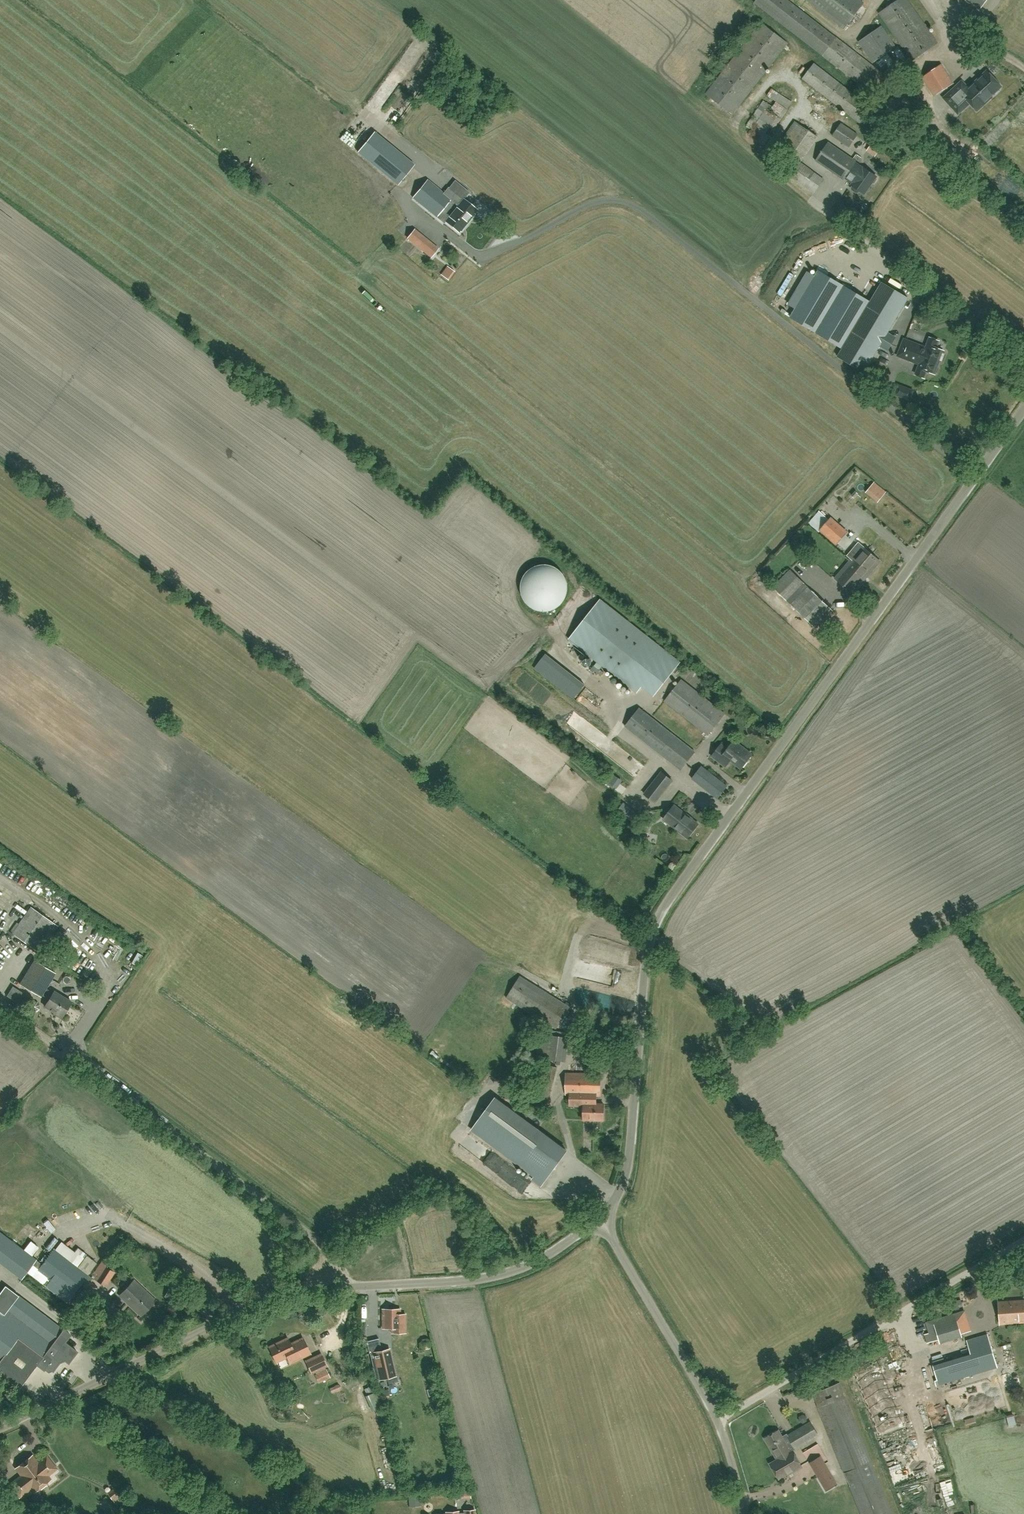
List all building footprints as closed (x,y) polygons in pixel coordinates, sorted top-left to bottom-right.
[(787,0),(756,0),(754,3),(878,98),(892,81),(787,0)] [(864,3),(860,0),(806,0),(844,29),(864,3)] [(938,43),(908,0),(898,0),(878,13),(912,61),(938,43)] [(980,8),(986,0),(969,0),(980,8)] [(732,115),(788,43),(761,22),(705,94),(732,115)] [(881,26),(858,42),(873,63),(896,47),(881,26)] [(863,127),(876,111),(815,63),(802,79),(863,127)] [(934,96),(954,83),(941,65),(922,78),(934,96)] [(987,71),(975,82),(969,88),(962,82),(944,98),(959,114),(970,103),(978,110),(992,96),(991,95),(1001,86),(987,71)] [(401,85),(403,77),(393,74),(390,82),(401,85)] [(788,110),(792,102),(780,94),(775,101),(767,95),(746,126),(752,129),(748,135),(764,146),(788,110)] [(1023,112),(1023,104),(1023,103),(1015,112),(1020,117),(1023,112)] [(802,160),(818,137),(795,121),(779,144),(802,160)] [(857,134),(841,123),(832,136),(849,147),(857,134)] [(415,165),(391,145),(375,133),(359,153),(398,185),(415,165)] [(851,189),(857,193),(858,192),(859,190),(864,194),(872,182),(874,182),(876,179),(876,177),(876,176),(864,168),(863,168),(855,162),(856,161),(828,142),(815,161),(843,180),(846,176),(848,178),(847,180),(853,183),(851,185),(853,186),(851,188),(851,189)] [(869,151),(877,157),(883,149),(875,143),(869,151)] [(814,193),(823,180),(791,156),(782,169),(814,193)] [(446,225),(448,223),(459,232),(461,231),(462,231),(475,215),(474,214),(478,210),(465,199),(464,200),(449,188),(444,193),(428,180),(414,198),(446,225)] [(431,257),(438,248),(415,229),(408,239),(431,257)] [(448,279),(455,272),(448,267),(442,275),(448,279)] [(888,342),(883,339),(887,333),(908,298),(881,282),(869,303),(817,271),(790,318),(842,349),(837,357),(864,372),(880,346),(885,348),(888,342)] [(920,365),(916,375),(924,378),(927,371),(933,373),(934,372),(936,373),(938,367),(936,367),(937,362),(939,363),(940,360),(942,361),(945,354),(943,353),(943,351),(936,348),(939,341),(930,338),(926,348),(904,339),(897,356),(920,365)] [(874,494),(879,488),(873,483),(868,490),(874,494)] [(846,488),(840,494),(844,498),(850,491),(846,488)] [(849,496),(843,500),(849,507),(855,502),(849,496)] [(832,517),(820,530),(836,545),(848,532),(847,531),(851,526),(843,519),(839,523),(832,517)] [(849,562),(866,577),(880,561),(863,546),(858,542),(846,556),(851,560),(849,562)] [(866,577),(849,562),(836,578),(853,593),(866,577)] [(568,591),(569,587),(568,584),(568,580),(566,577),(564,573),(562,570),(559,568),(556,566),(552,565),(549,564),(545,564),(541,564),(538,565),(534,566),(531,568),(528,570),(526,573),(524,577),(522,580),(521,584),(521,587),(521,591),(522,595),(524,598),(526,601),(528,604),(531,607),(534,609),(538,610),(541,611),(545,611),(549,611),(552,610),(556,609),(559,607),(562,604),(564,601),(566,598),(568,595),(568,591)] [(804,576),(812,580),(816,572),(808,568),(804,576)] [(791,569),(773,587),(814,627),(832,609),(791,569)] [(814,584),(823,590),(826,585),(817,579),(814,584)] [(636,692),(668,652),(601,600),(569,640),(636,692)] [(573,699),(585,685),(569,672),(558,686),(573,699)] [(708,735),(725,713),(682,679),(665,701),(708,735)] [(681,770),(696,751),(640,708),(625,726),(681,770)] [(574,710),(566,719),(608,752),(616,743),(574,710)] [(610,734),(614,730),(608,725),(604,729),(610,734)] [(712,756),(721,763),(727,768),(732,761),(741,768),(752,754),(734,741),(728,749),(721,745),(712,756)] [(702,766),(692,779),(718,799),(728,786),(702,766)] [(644,794),(655,802),(672,780),(661,772),(644,794)] [(641,815),(623,802),(616,810),(635,824),(641,815)] [(664,819),(687,838),(698,824),(675,805),(664,819)] [(36,887),(34,891),(42,896),(45,892),(36,887)] [(32,907),(16,930),(14,933),(40,952),(58,926),(32,907)] [(21,908),(13,919),(17,922),(25,911),(21,908)] [(36,961),(32,966),(22,984),(43,997),(44,995),(51,999),(46,1006),(64,1017),(73,1001),(55,991),(54,993),(47,988),(56,973),(36,961)] [(578,974),(610,981),(612,971),(581,964),(578,974)] [(129,968),(122,982),(127,984),(134,971),(129,968)] [(521,976),(507,998),(557,1029),(570,1007),(521,976)] [(587,1044),(591,1031),(585,1029),(580,1042),(587,1044)] [(535,1058),(565,1061),(569,1038),(538,1033),(535,1058)] [(549,1100),(558,1067),(546,1064),(536,1100),(547,1103),(548,1100),(549,1100)] [(585,1105),(584,1119),(604,1119),(604,1104),(596,1103),(596,1096),(601,1096),(601,1073),(567,1073),(566,1095),(571,1095),(571,1105),(585,1105)] [(495,1098),(472,1130),(535,1177),(533,1180),(541,1186),(567,1151),(495,1098)] [(36,1259),(0,1232),(0,1262),(22,1279),(36,1259)] [(139,1241),(147,1245),(149,1241),(141,1237),(139,1241)] [(81,1268),(90,1255),(80,1248),(77,1252),(64,1242),(57,1250),(81,1268)] [(83,1281),(88,1284),(92,1278),(79,1268),(80,1267),(54,1248),(39,1269),(73,1294),(83,1281)] [(104,1258),(96,1271),(92,1277),(105,1286),(117,1267),(104,1258)] [(142,1316),(156,1300),(134,1280),(120,1296),(142,1316)] [(60,1362),(66,1359),(69,1362),(74,1356),(70,1353),(71,1346),(65,1342),(71,1334),(64,1329),(6,1285),(0,1293),(0,1372),(21,1387),(38,1364),(45,1369),(54,1357),(60,1362)] [(1000,1301),(1001,1324),(1023,1322),(1023,1300),(1000,1301)] [(400,1314),(400,1309),(382,1309),(382,1328),(391,1328),(391,1333),(405,1333),(405,1314),(400,1314)] [(939,1334),(942,1345),(965,1338),(962,1328),(939,1334)] [(987,1334),(967,1340),(972,1355),(934,1366),(939,1384),(997,1366),(987,1334)] [(422,1342),(424,1350),(434,1347),(431,1338),(422,1342)] [(288,1357),(303,1350),(299,1340),(291,1344),(289,1339),(278,1344),(277,1343),(270,1347),(276,1361),(287,1356),(288,1357)] [(370,1348),(383,1345),(382,1339),(369,1341),(370,1348)] [(389,1349),(374,1352),(380,1379),(395,1376),(389,1349)] [(322,1355),(307,1363),(312,1374),(328,1367),(322,1355)] [(1006,1388),(1018,1383),(1012,1368),(1000,1373),(1006,1388)] [(317,1374),(316,1375),(319,1382),(331,1377),(327,1369),(326,1370),(317,1374)] [(839,1382),(813,1393),(862,1513),(892,1513),(839,1382)] [(393,1409),(412,1405),(410,1397),(391,1402),(393,1409)] [(778,1459),(792,1450),(796,1448),(796,1449),(818,1436),(810,1422),(786,1436),(785,1435),(782,1437),(778,1431),(766,1438),(778,1459)] [(792,1450),(778,1459),(771,1464),(779,1478),(793,1470),(793,1471),(802,1466),(792,1450)] [(837,1483),(825,1462),(821,1455),(809,1462),(813,1469),(826,1490),(837,1483)] [(47,1456),(38,1464),(32,1456),(16,1468),(26,1481),(21,1486),(16,1480),(10,1485),(19,1498),(32,1488),(35,1492),(50,1480),(47,1476),(57,1469),(47,1456)] [(118,1504),(128,1496),(123,1489),(112,1497),(118,1504)] [(460,1492),(460,1499),(474,1498),(473,1491),(460,1492)]
